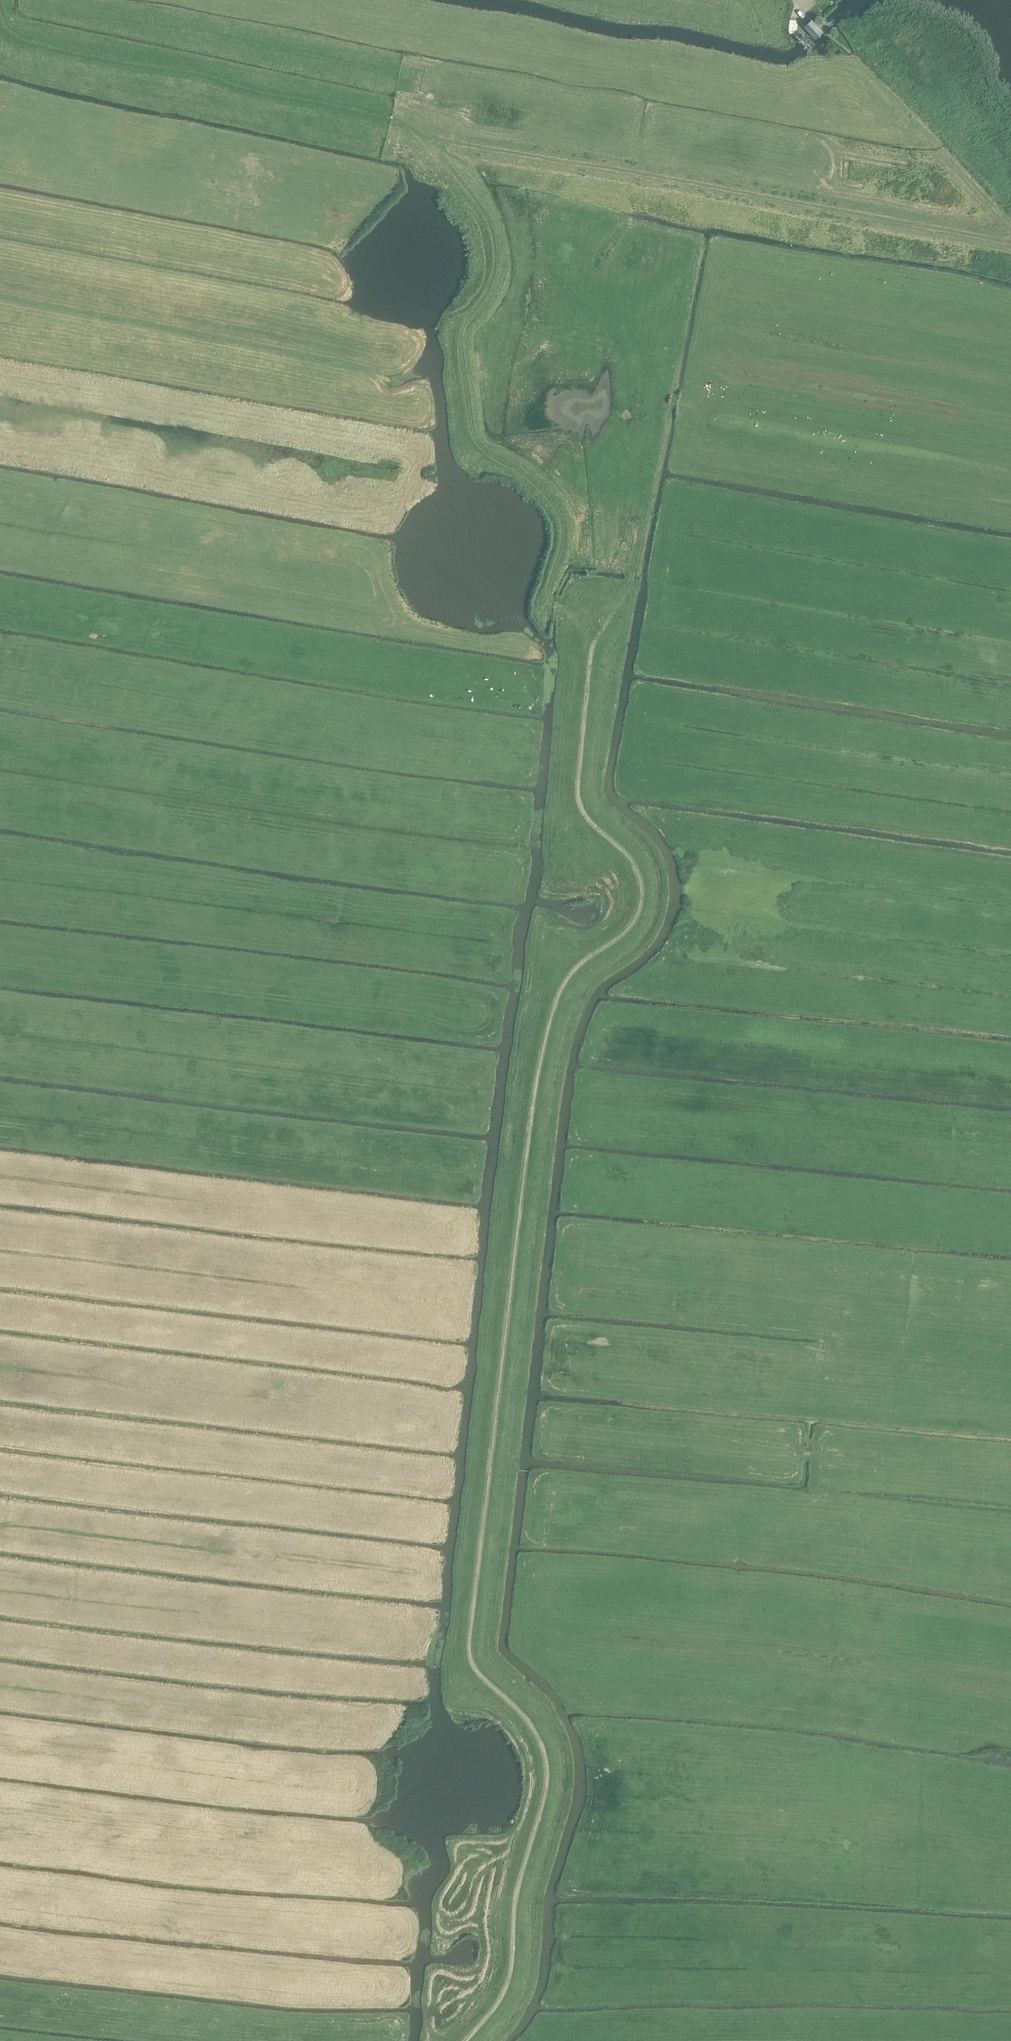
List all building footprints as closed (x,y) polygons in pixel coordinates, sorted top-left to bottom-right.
[(823,31),(812,19),(804,26),(810,32),(813,35),(816,38),(823,31)]
